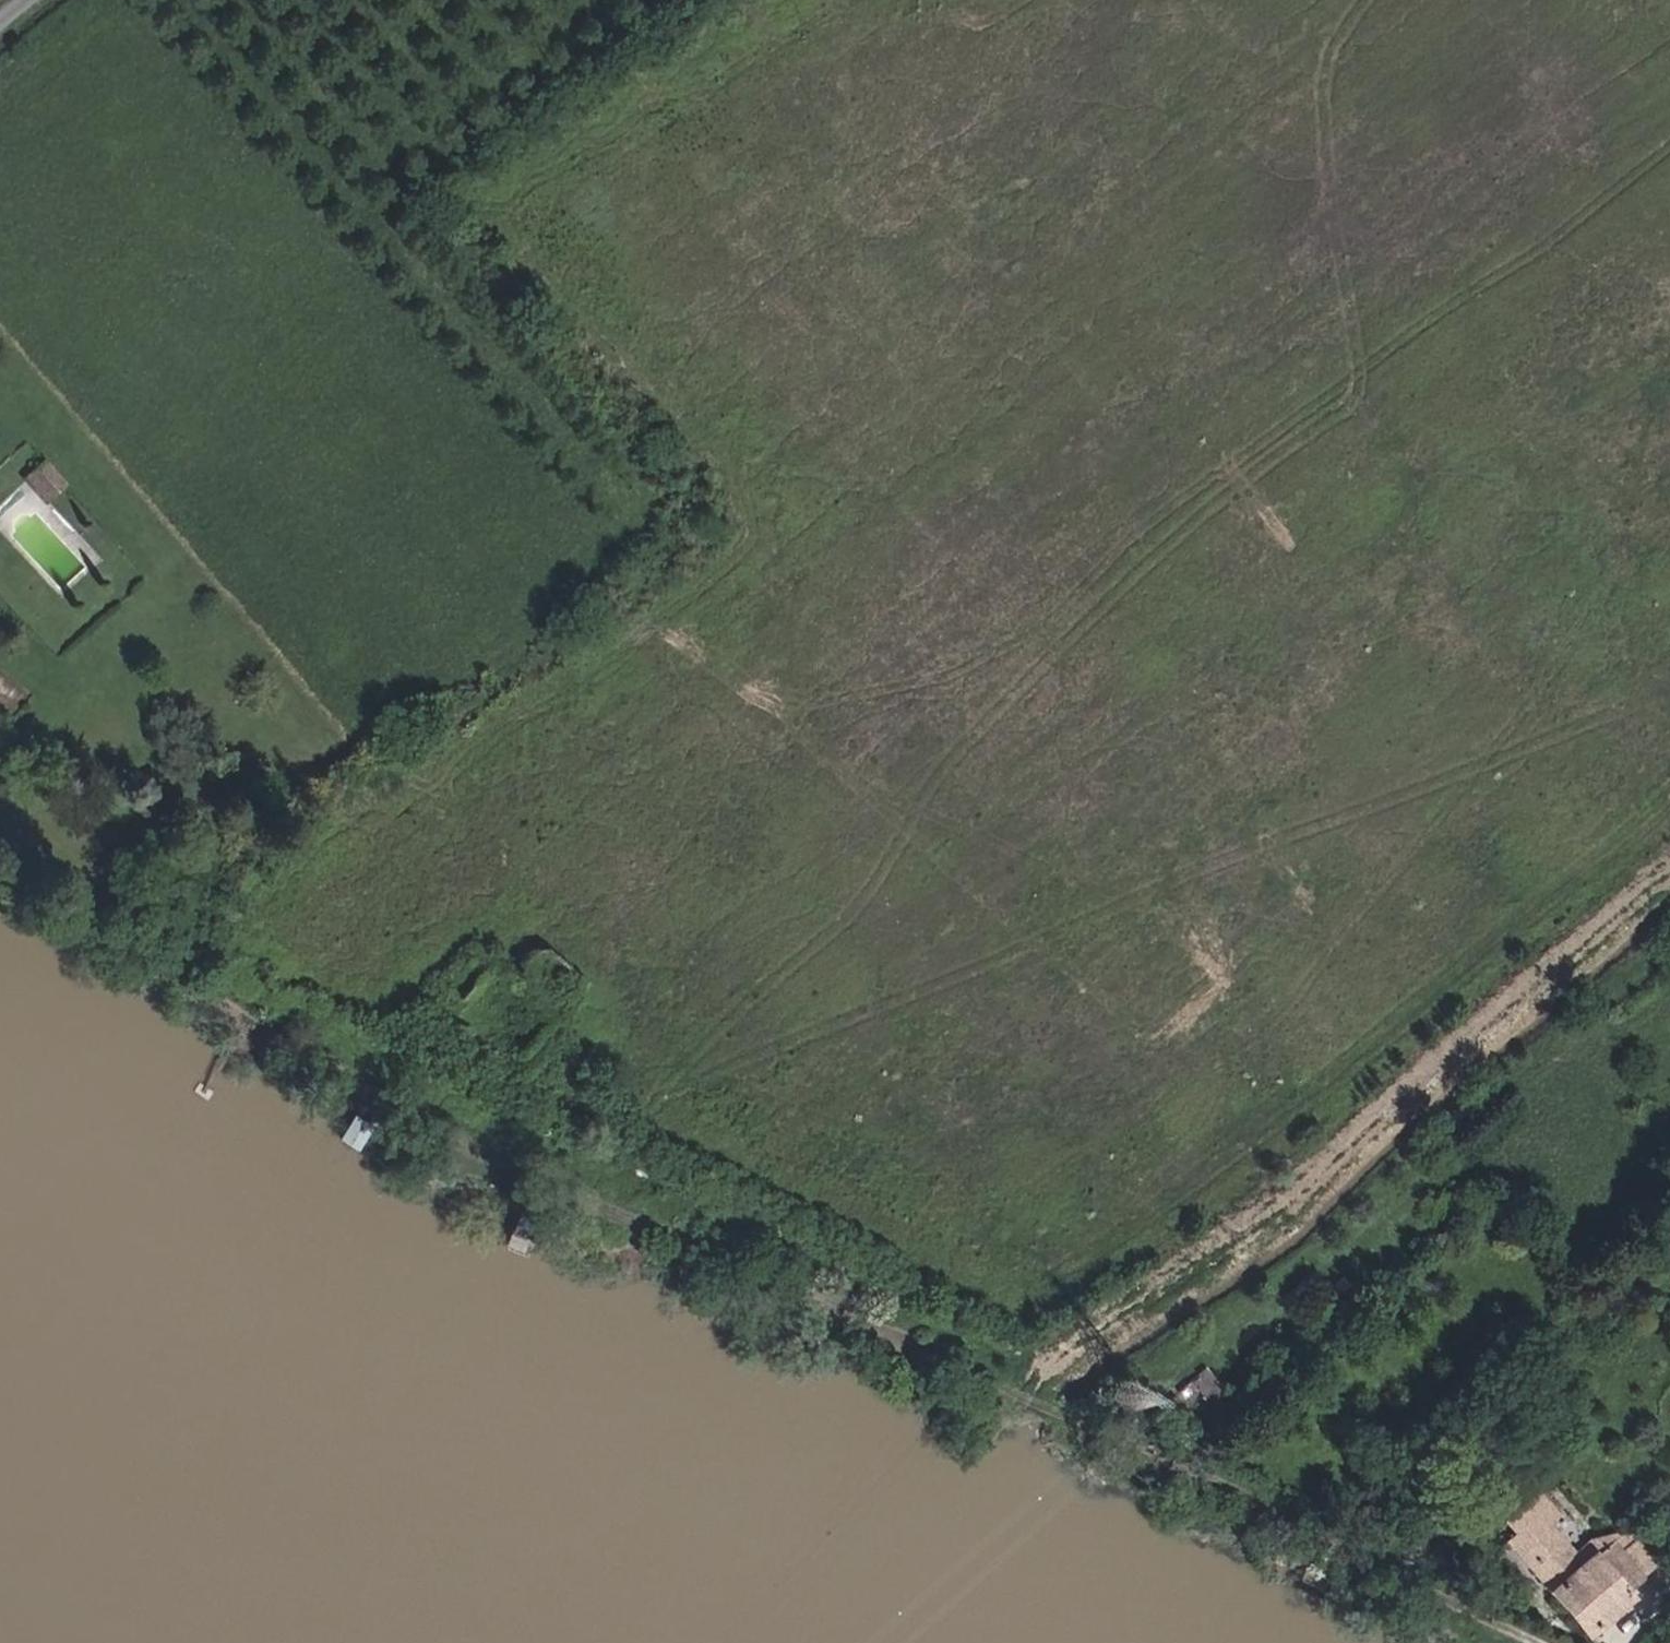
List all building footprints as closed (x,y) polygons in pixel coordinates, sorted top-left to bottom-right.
[(46,456),(24,475),(45,500),(67,481),(46,456)] [(1165,1408),(1199,1444),(1217,1430),(1185,1389),(1165,1408)] [(1621,1592),(1638,1575),(1614,1548),(1589,1565),(1578,1553),(1586,1548),(1560,1517),(1547,1527),(1538,1515),(1508,1541),(1586,1633),(1626,1599),(1621,1592)]
